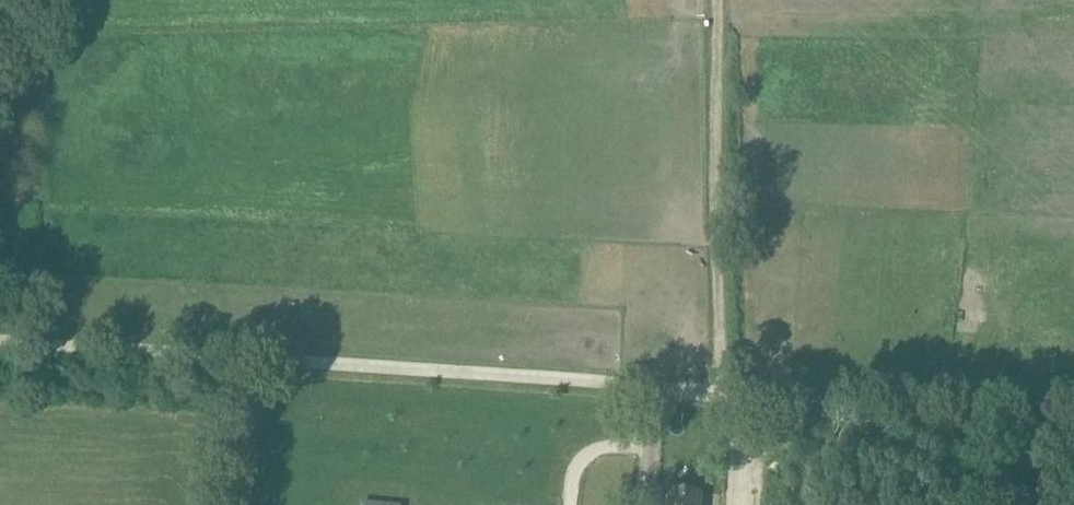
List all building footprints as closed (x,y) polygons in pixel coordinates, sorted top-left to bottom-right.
[(701,495),(671,492),(670,504),(700,504),(701,495)]
